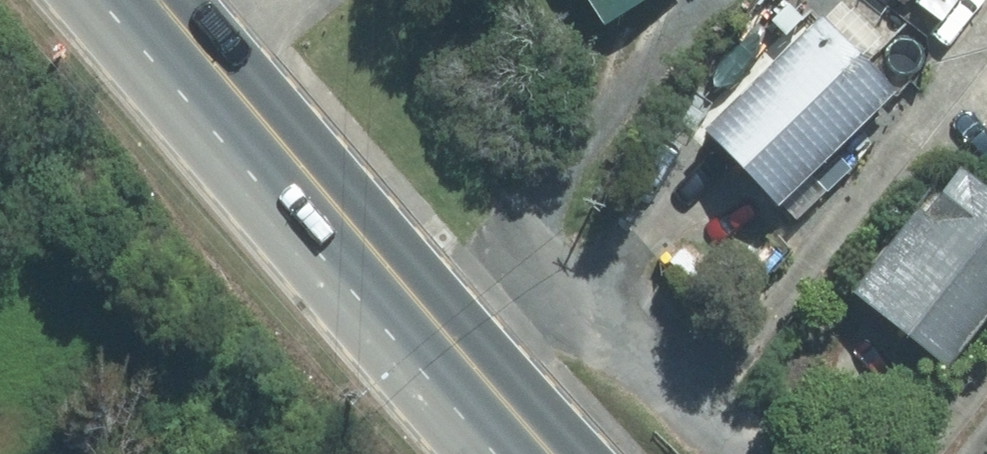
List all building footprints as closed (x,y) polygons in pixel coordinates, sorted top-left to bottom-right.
[(590,10),(607,0),(584,0),(590,10)] [(818,6),(696,114),(762,190),(885,82),(818,6)] [(841,277),(936,353),(986,288),(986,190),(945,157),(910,203),(904,197),(841,277)]
